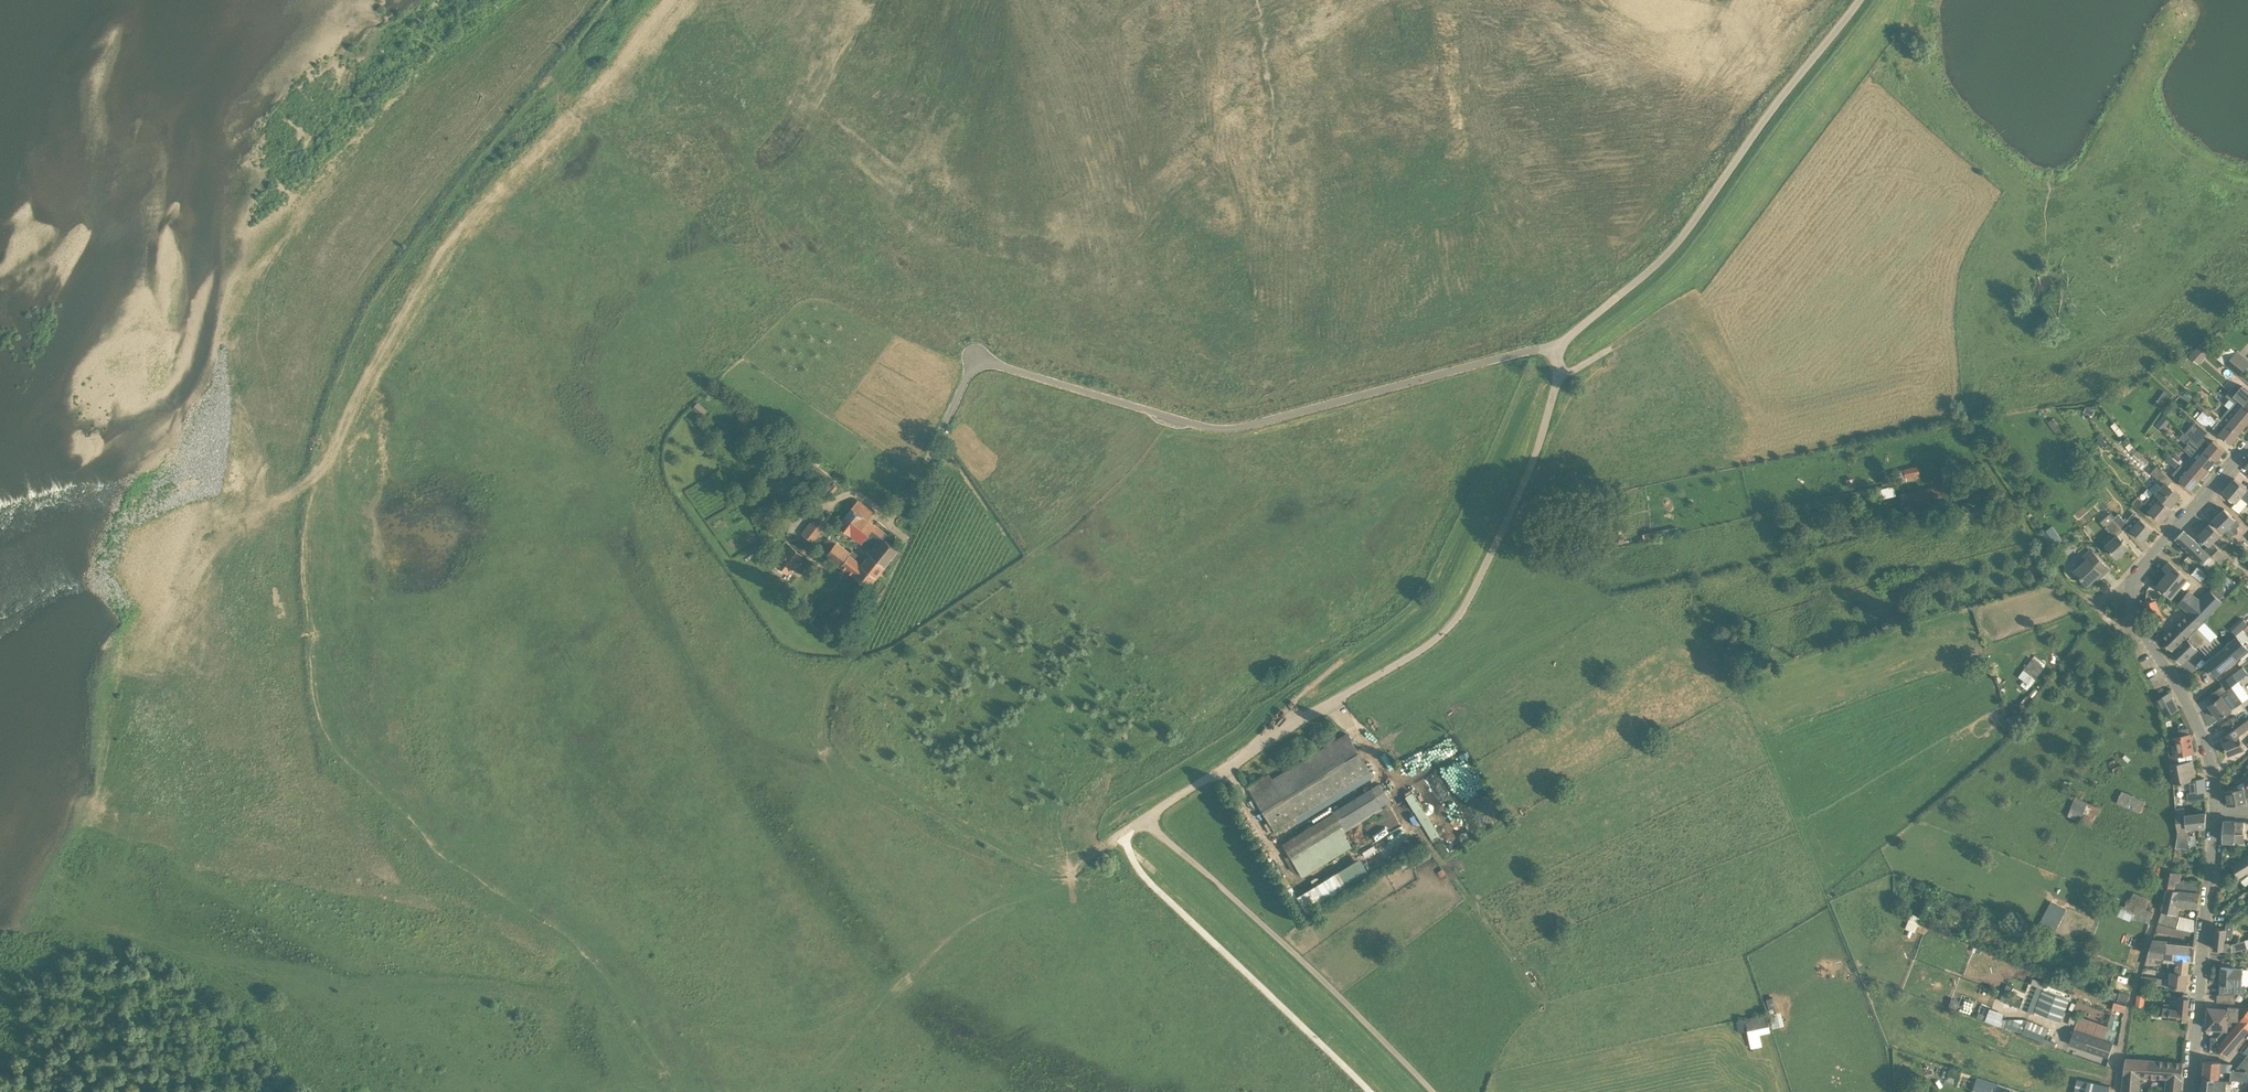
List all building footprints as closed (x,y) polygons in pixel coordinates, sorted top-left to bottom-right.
[(2199,362),(2207,353),(2198,345),(2190,354),(2199,362)] [(2247,365),(2247,360),(2237,350),(2225,364),(2239,376),(2247,365)] [(2247,408),(2247,390),(2245,388),(2237,398),(2247,408)] [(2165,389),(2156,402),(2162,407),(2171,394),(2165,389)] [(2229,409),(2236,414),(2247,424),(2247,423),(2247,408),(2237,398),(2232,394),(2223,404),(2229,409)] [(702,414),(707,407),(697,400),(693,407),(702,414)] [(2239,434),(2227,424),(2221,418),(2207,407),(2203,412),(2209,416),(2210,415),(2218,422),(2213,428),(2219,433),(2219,434),(2230,444),(2239,434)] [(2229,409),(2221,418),(2227,424),(2239,434),(2247,424),(2236,414),(2229,409)] [(2185,434),(2190,438),(2205,451),(2216,460),(2225,450),(2213,441),(2210,444),(2203,438),(2208,432),(2195,422),(2185,434)] [(2216,460),(2205,451),(2190,438),(2187,441),(2193,447),(2188,453),(2196,460),(2208,470),(2216,460)] [(2149,461),(2133,447),(2130,443),(2126,446),(2129,451),(2145,465),(2149,461)] [(2068,451),(2080,468),(2088,461),(2076,445),(2068,451)] [(2186,462),(2181,459),(2176,454),(2173,457),(2183,466),(2186,462)] [(2064,461),(2072,472),(2079,468),(2070,456),(2064,461)] [(2188,470),(2183,466),(2173,457),(2170,461),(2175,465),(2175,466),(2184,475),(2179,480),(2191,490),(2199,480),(2188,470)] [(2208,470),(2196,460),(2188,470),(2199,480),(2208,470)] [(1906,479),(1921,476),(1918,464),(1903,467),(1906,479)] [(2162,486),(2155,494),(2171,508),(2181,496),(2168,485),(2172,480),(2157,466),(2151,473),(2159,480),(2157,482),(2162,486)] [(780,488),(783,475),(768,471),(765,484),(780,488)] [(2234,478),(2223,492),(2236,503),(2239,498),(2247,505),(2247,490),(2234,478)] [(1884,495),(1896,492),(1894,483),(1882,486),(1884,495)] [(1939,484),(1901,492),(1904,506),(1942,498),(1939,484)] [(2172,509),(2171,508),(2155,494),(2153,493),(2148,499),(2149,500),(2146,504),(2138,497),(2132,503),(2138,511),(2145,516),(2149,511),(2162,522),(2172,509)] [(879,543),(870,554),(885,566),(898,549),(890,543),(893,539),(886,534),(886,535),(868,521),(874,513),(858,500),(838,525),(861,544),(868,535),(879,543)] [(2229,538),(2234,534),(2238,534),(2238,529),(2237,528),(2240,525),(2235,520),(2224,509),(2212,521),(2229,538)] [(802,530),(813,541),(832,521),(821,511),(802,530)] [(2123,530),(2113,519),(2109,514),(2101,522),(2115,537),(2106,545),(2117,558),(2129,547),(2118,535),(2123,530)] [(2143,541),(2153,529),(2136,514),(2130,521),(2128,519),(2126,522),(2119,514),(2113,519),(2123,530),(2129,525),(2132,529),(2131,530),(2143,541)] [(2042,532),(2051,546),(2063,539),(2054,524),(2042,532)] [(2198,535),(2209,545),(2205,549),(2220,565),(2227,558),(2212,543),(2220,535),(2209,524),(2198,535)] [(2184,531),(2175,539),(2202,564),(2207,568),(2214,561),(2184,531)] [(840,566),(848,555),(861,565),(876,577),(885,566),(870,554),(867,558),(854,547),(851,552),(838,541),(835,543),(831,539),(822,550),(827,554),(826,556),(840,566)] [(801,555),(789,545),(788,546),(789,546),(784,551),(781,555),(784,558),(778,565),(787,572),(801,555)] [(2101,573),(2103,575),(2109,569),(2091,550),(2084,556),(2087,559),(2075,571),(2088,585),(2101,573)] [(876,577),(861,565),(848,555),(840,566),(841,567),(838,572),(843,576),(846,572),(852,577),(853,575),(868,587),(876,577)] [(2166,579),(2164,577),(2158,585),(2172,597),(2188,578),(2168,562),(2163,568),(2171,574),(2166,579)] [(2192,574),(2201,582),(2207,575),(2197,567),(2192,574)] [(804,594),(816,580),(805,572),(794,586),(804,594)] [(2192,610),(2203,620),(2222,602),(2208,589),(2200,599),(2188,590),(2178,604),(2189,613),(2192,610)] [(2153,626),(2162,620),(2156,611),(2155,603),(2146,600),(2147,608),(2149,617),(2153,626)] [(810,604),(803,615),(811,621),(818,610),(810,604)] [(2192,610),(2189,613),(2161,639),(2172,650),(2203,620),(2192,610)] [(2231,626),(2237,632),(2247,622),(2247,621),(2242,616),(2231,626)] [(2217,629),(2208,619),(2172,654),(2176,659),(2181,664),(2196,649),(2217,629)] [(2239,635),(2205,664),(2215,677),(2233,661),(2240,655),(2245,656),(2247,654),(2247,645),(2239,635)] [(2018,676),(2031,686),(2044,668),(2031,659),(2018,676)] [(2234,684),(2229,677),(2221,683),(2222,685),(2226,690),(2232,685),(2234,684)] [(2238,704),(2231,694),(2236,690),(2232,685),(2226,690),(2222,685),(2217,689),(2222,696),(2209,705),(2219,719),(2238,704)] [(2156,700),(2165,716),(2178,709),(2170,693),(2156,700)] [(2222,725),(2228,734),(2237,727),(2231,719),(2222,725)] [(2225,736),(2228,740),(2223,742),(2228,755),(2244,749),(2239,735),(2247,730),(2246,728),(2247,726),(2247,719),(2237,727),(2228,734),(2225,736)] [(1370,771),(1346,734),(1251,792),(1274,830),(1370,771)] [(2186,761),(2185,754),(2185,752),(2194,750),(2191,734),(2175,737),(2176,744),(2171,745),(2173,755),(2170,755),(2171,764),(2186,761)] [(2186,761),(2171,764),(2171,769),(2172,774),(2174,783),(2190,781),(2191,789),(2187,790),(2188,801),(2205,799),(2204,791),(2205,791),(2205,778),(2195,779),(2193,765),(2192,760),(2186,761)] [(2244,781),(2237,786),(2234,787),(2234,789),(2225,790),(2228,805),(2246,801),(2246,802),(2247,801),(2247,786),(2244,781)] [(1379,786),(1334,812),(1342,825),(1345,831),(1346,833),(1391,806),(1379,786)] [(1448,849),(1473,837),(1458,806),(1454,808),(1458,817),(1452,820),(1448,812),(1452,810),(1449,804),(1427,816),(1414,790),(1407,793),(1430,840),(1441,835),(1448,849)] [(2122,793),(2118,803),(2141,813),(2146,802),(2122,793)] [(2093,825),(2101,806),(2077,795),(2068,814),(2093,825)] [(2176,808),(2177,816),(2185,815),(2185,807),(2176,808)] [(1283,844),(1290,856),(1342,825),(1334,812),(1283,844)] [(2178,831),(2177,837),(2176,848),(2190,849),(2188,837),(2187,828),(2206,825),(2206,813),(2185,815),(2177,816),(2176,816),(2178,831)] [(2242,842),(2243,832),(2244,821),(2225,820),(2223,841),(2242,842)] [(1342,825),(1290,856),(1302,876),(1350,847),(1342,833),(1345,831),(1342,825)] [(1425,847),(1413,858),(1419,865),(1431,854),(1425,847)] [(2235,863),(2236,863),(2232,865),(2239,877),(2247,872),(2247,874),(2247,855),(2235,863)] [(1359,860),(1298,898),(1308,915),(1369,877),(1359,860)] [(2162,911),(2177,914),(2179,905),(2199,907),(2201,883),(2180,881),(2181,873),(2171,872),(2167,889),(2162,911)] [(2069,909),(2048,900),(2041,916),(2062,925),(2069,909)] [(2132,917),(2133,914),(2136,905),(2129,903),(2128,907),(2122,905),(2118,916),(2123,918),(2130,920),(2132,917)] [(2177,914),(2162,911),(2158,924),(2176,928),(2180,915),(2177,914)] [(1915,931),(1921,916),(1911,912),(1906,927),(1915,931)] [(2176,928),(2196,931),(2197,919),(2180,915),(2176,928)] [(2214,949),(2224,950),(2232,951),(2247,947),(2245,939),(2231,943),(2234,923),(2226,922),(2225,928),(2216,927),(2214,949)] [(2189,959),(2193,959),(2195,947),(2167,945),(2167,941),(2152,940),(2148,954),(2148,955),(2163,956),(2168,957),(2189,959)] [(2147,965),(2162,966),(2162,965),(2162,962),(2163,956),(2148,955),(2147,965)] [(2189,959),(2168,957),(2168,963),(2167,971),(2171,971),(2188,973),(2189,959)] [(2221,967),(2220,984),(2219,994),(2235,993),(2245,991),(2246,984),(2242,984),(2243,968),(2221,967)] [(2167,979),(2166,986),(2186,988),(2188,973),(2171,971),(2170,979),(2167,979)] [(2157,985),(2158,978),(2144,976),(2143,985),(2157,986),(2157,985)] [(2038,986),(2028,1012),(2035,1014),(2036,1012),(2063,1022),(2071,999),(2038,986)] [(2119,994),(2116,993),(2114,1000),(2115,1000),(2126,1004),(2128,995),(2120,992),(2119,994)] [(2235,1003),(2235,993),(2219,994),(2217,994),(2217,1002),(2235,1003)] [(2136,1006),(2143,1007),(2144,996),(2138,995),(2136,1006)] [(2189,997),(2179,996),(2171,995),(2170,1008),(2163,1008),(2162,1018),(2187,1020),(2190,996),(2189,996),(2189,997)] [(2113,1008),(2124,1011),(2126,1005),(2115,1002),(2113,1008)] [(2247,1009),(2247,1008),(2228,1006),(2228,1009),(2208,1007),(2207,1018),(2240,1020),(2247,1009)] [(2004,1013),(1990,1009),(1986,1022),(2000,1026),(2004,1013)] [(2240,1020),(2236,1025),(2234,1028),(2217,1046),(2226,1055),(2247,1030),(2247,1009),(2240,1020)] [(1774,1026),(1784,1024),(1782,1010),(1772,1012),(1774,1026)] [(1751,1047),(1762,1045),(1760,1032),(1769,1031),(1767,1014),(1737,1019),(1739,1031),(1748,1030),(1751,1047)] [(2236,1025),(2240,1020),(2207,1018),(2206,1028),(2224,1030),(2216,1037),(2211,1037),(2211,1047),(2216,1048),(2217,1046),(2234,1028),(2236,1025)] [(2047,1030),(2028,1022),(2024,1031),(2044,1039),(2047,1030)] [(2114,1043),(2074,1030),(2069,1044),(2109,1057),(2114,1043)] [(2167,1091),(2181,1091),(2183,1063),(2126,1058),(2124,1075),(2122,1091),(2139,1091),(2139,1090),(2140,1076),(2168,1078),(2167,1091)] [(2231,1069),(2232,1064),(2220,1063),(2220,1061),(2205,1060),(2203,1077),(2247,1080),(2247,1075),(2244,1070),(2231,1069)] [(1962,1073),(1949,1070),(1946,1082),(1958,1086),(1962,1073)] [(2247,1080),(2203,1077),(2202,1091),(2236,1091),(2247,1080)] [(2109,1087),(2077,1079),(2074,1091),(2108,1091),(2109,1087)] [(1979,1091),(1990,1091),(1992,1085),(1975,1080),(1972,1090),(1979,1091)]
